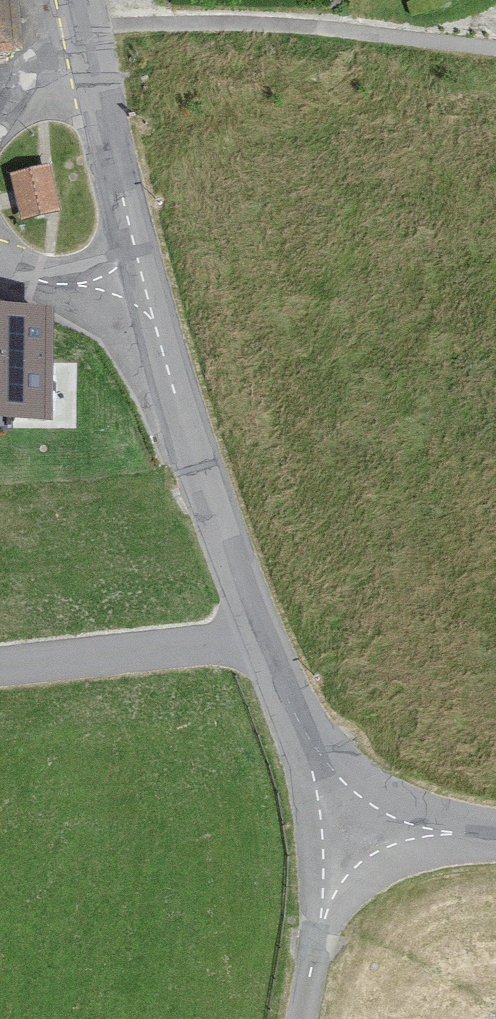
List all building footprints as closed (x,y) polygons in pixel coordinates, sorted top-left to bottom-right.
[(20,73),(13,0),(0,0),(0,75),(20,73)] [(47,160),(8,170),(20,218),(59,208),(47,160)] [(0,328),(0,440),(50,441),(51,329),(0,328)]
